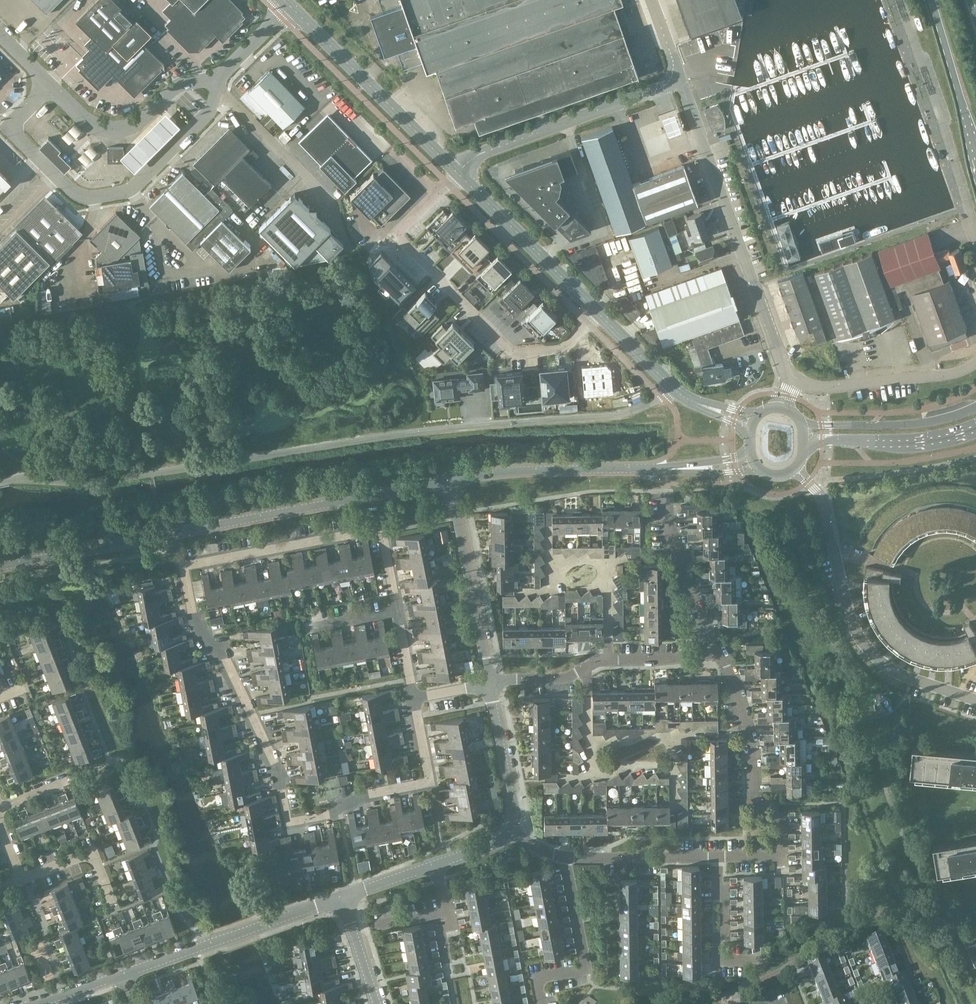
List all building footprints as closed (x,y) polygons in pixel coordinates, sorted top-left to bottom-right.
[(46,13),(59,0),(33,0),(46,13)] [(163,64),(141,42),(151,33),(135,18),(134,19),(114,0),(96,0),(76,20),(93,38),(86,45),(90,49),(76,64),(98,86),(112,71),(134,93),(163,64)] [(171,1),(164,9),(172,16),(164,23),(190,49),(198,49),(215,31),(222,38),(245,16),(228,0),(170,0),(171,1)] [(383,9),(370,13),(384,54),(396,49),(403,69),(423,62),(426,70),(433,68),(433,66),(482,49),(465,0),(380,0),(383,9)] [(482,49),(612,4),(612,5),(622,1),(622,0),(465,0),(482,49)] [(689,33),(740,15),(740,14),(735,0),(677,0),(689,33)] [(637,76),(612,5),(612,4),(482,49),(433,66),(433,68),(454,127),(473,120),(477,132),(637,76)] [(22,29),(29,24),(26,20),(19,25),(22,29)] [(269,69),(248,90),(283,126),(304,106),(269,69)] [(713,130),(724,126),(723,114),(716,104),(705,108),(713,130)] [(180,125),(165,111),(120,156),(125,161),(134,171),(180,125)] [(369,159),(327,115),(301,140),(322,162),(319,164),(344,190),(356,179),(352,175),(369,159)] [(76,119),(64,133),(73,140),(85,126),(76,119)] [(279,131),(286,139),(293,132),(286,125),(279,131)] [(602,193),(632,183),(611,126),(581,136),(602,193)] [(193,163),(214,184),(221,177),(250,205),(271,183),(250,162),(259,154),(251,147),(250,148),(229,127),(193,163)] [(48,137),(45,140),(39,146),(64,171),(71,165),(58,152),(60,149),(48,137)] [(93,141),(80,152),(88,161),(101,149),(93,141)] [(107,146),(107,161),(123,161),(123,146),(107,146)] [(577,169),(571,149),(504,173),(570,237),(591,230),(555,194),(558,191),(560,180),(559,175),(577,169)] [(684,164),(632,183),(602,193),(615,231),(697,202),(684,164)] [(380,221),(406,195),(382,170),(384,169),(382,167),(374,175),(372,174),(349,196),(368,216),(370,214),(380,225),(381,223),(380,221)] [(0,171),(0,190),(9,180),(0,171)] [(231,208),(216,193),(210,198),(204,192),(203,194),(182,173),(150,205),(186,240),(184,241),(192,249),(200,241),(228,269),(250,247),(221,219),(231,208)] [(210,187),(204,192),(210,198),(216,193),(210,187)] [(259,228),(263,233),(294,264),(327,257),(328,258),(343,244),(329,230),(330,228),(294,192),(259,228)] [(15,228),(13,225),(6,232),(0,238),(0,284),(24,308),(28,304),(27,303),(24,300),(25,300),(24,300),(29,295),(22,289),(34,276),(36,279),(72,243),(68,239),(76,231),(60,216),(63,213),(56,205),(52,208),(43,199),(15,228)] [(451,210),(448,214),(443,209),(426,226),(449,250),(466,233),(462,228),(465,225),(451,210)] [(688,222),(684,224),(686,229),(704,223),(703,219),(704,218),(702,210),(694,213),(693,209),(684,212),(686,216),(688,222)] [(94,264),(99,291),(148,283),(142,250),(140,250),(137,237),(140,235),(116,211),(89,238),(101,250),(95,255),(97,264),(94,264)] [(793,216),(774,223),(790,266),(808,259),(793,216)] [(704,223),(686,229),(687,235),(692,234),(694,240),(691,241),(693,246),(704,242),(702,237),(710,234),(707,226),(705,227),(704,223)] [(848,224),(811,237),(817,256),(855,243),(848,224)] [(659,227),(628,238),(642,275),(672,264),(659,227)] [(665,230),(667,236),(673,234),(671,228),(665,230)] [(470,237),(466,233),(449,250),(471,272),(479,264),(488,256),(488,255),(484,251),(489,247),(474,232),(470,237)] [(927,233),(879,250),(892,285),(894,284),(895,287),(897,291),(906,288),(908,295),(912,294),(931,349),(967,337),(964,329),(967,328),(949,280),(943,282),(939,268),(940,268),(938,261),(935,253),(934,251),(928,233),(927,233)] [(673,234),(667,236),(670,242),(675,240),(673,234)] [(704,242),(693,246),(695,251),(699,262),(716,256),(712,245),(706,247),(704,242)] [(566,255),(601,291),(609,284),(595,245),(568,255),(567,254),(566,255)] [(949,248),(935,253),(938,261),(951,257),(953,263),(947,265),(950,274),(967,268),(960,248),(950,252),(949,248)] [(409,291),(415,284),(416,284),(398,265),(397,267),(380,250),(368,262),(373,275),(381,284),(377,288),(386,297),(390,292),(398,300),(408,290),(409,291)] [(867,329),(874,326),(895,319),(871,252),(843,263),(867,329)] [(488,256),(479,264),(483,269),(476,277),(490,291),(511,270),(497,255),(492,260),(488,256)] [(867,329),(843,263),(815,273),(839,339),(860,331),(867,329)] [(648,293),(645,294),(656,326),(663,345),(683,338),(690,335),(694,346),(696,350),(707,346),(744,333),(733,305),(735,304),(731,293),(729,293),(720,267),(648,293)] [(803,272),(779,280),(783,293),(798,335),(813,330),(817,342),(825,339),(821,327),(822,326),(808,285),(803,272)] [(520,278),(518,279),(515,283),(510,279),(505,284),(509,288),(498,299),(512,313),(534,292),(520,278)] [(424,294),(407,311),(402,306),(391,317),(396,322),(403,316),(422,335),(438,318),(430,310),(435,304),(424,294)] [(611,298),(610,299),(631,320),(640,311),(625,296),(611,298)] [(544,300),(537,306),(533,302),(524,310),(529,314),(521,322),(535,337),(558,314),(544,300)] [(441,324),(430,335),(440,344),(432,352),(443,362),(450,355),(456,361),(473,344),(461,331),(459,332),(457,330),(458,328),(452,322),(446,328),(441,324)] [(641,331),(640,332),(655,348),(663,345),(656,326),(641,331)] [(874,326),(867,329),(860,331),(862,339),(876,334),(874,326)] [(700,363),(694,365),(695,366),(695,371),(702,370),(703,381),(732,377),(731,367),(723,368),(722,363),(715,364),(712,357),(710,358),(707,346),(696,350),(700,363)] [(600,364),(591,365),(594,395),(603,394),(600,364)] [(600,364),(603,394),(613,393),(611,369),(606,364),(600,364)] [(581,366),(581,367),(581,373),(582,379),(582,386),(583,396),(594,395),(591,365),(581,366)] [(565,368),(540,370),(542,400),(568,397),(567,387),(573,386),(572,370),(566,370),(565,370),(565,368)] [(433,380),(435,400),(459,397),(458,391),(468,390),(484,389),(482,372),(467,373),(467,377),(457,378),(433,380)] [(496,381),(489,382),(491,399),(498,398),(499,404),(525,401),(522,372),(496,374),(496,381)] [(696,521),(716,521),(716,510),(708,510),(708,503),(680,504),(680,510),(686,510),(686,515),(696,515),(696,521)] [(601,505),(601,510),(601,525),(602,525),(602,530),(607,530),(607,525),(614,525),(614,507),(606,507),(606,505),(601,505)] [(627,529),(627,524),(626,505),(622,505),(622,507),(614,507),(614,525),(622,525),(622,529),(627,529)] [(631,505),(626,505),(627,524),(639,524),(639,507),(631,507),(631,505)] [(927,528),(937,526),(935,507),(922,510),(927,528)] [(948,507),(935,507),(937,526),(947,526),(948,507)] [(961,508),(948,507),(947,526),(957,527),(961,508)] [(961,508),(957,527),(967,530),(974,512),(961,508)] [(589,512),(589,530),(597,530),(597,534),(602,534),(602,530),(602,525),(601,525),(601,510),(597,510),(597,512),(589,512)] [(918,532),(927,528),(922,510),(909,515),(918,532)] [(533,511),(533,524),(536,524),(538,527),(544,524),(543,511),(533,511)] [(552,531),(564,530),(564,513),(556,513),(556,511),(545,511),(546,524),(552,524),(552,531)] [(564,513),(564,530),(577,530),(577,511),(572,511),(572,513),(564,513)] [(581,511),(577,511),(577,530),(589,530),(589,512),(581,513),(581,511)] [(488,525),(508,525),(507,512),(490,512),(490,520),(488,520),(488,525)] [(974,512),(967,530),(975,535),(975,513),(974,512)] [(909,515),(898,523),(910,538),(918,532),(909,515)] [(681,533),(687,533),(716,532),(716,521),(696,521),(696,527),(681,527),(681,533)] [(898,523),(888,532),(902,545),(910,538),(898,523)] [(533,524),(533,537),(536,537),(539,540),(544,536),(538,527),(536,524),(533,524)] [(490,529),(490,537),(508,537),(508,525),(488,525),(488,529),(490,529)] [(702,537),(702,543),(722,543),(722,531),(716,532),(687,533),(687,539),(698,539),(698,537),(702,537)] [(888,532),(880,542),(896,553),(902,545),(888,532)] [(407,542),(408,548),(425,545),(422,533),(391,539),(392,545),(407,542)] [(508,550),(508,537),(490,537),(490,545),(488,545),(488,550),(508,550)] [(533,537),(534,549),(536,549),(538,552),(544,549),(539,540),(536,537),(533,537)] [(364,555),(358,556),(361,573),(373,571),(367,538),(361,539),(364,555)] [(361,573),(358,556),(352,557),(349,542),(343,543),(349,575),(361,573)] [(891,562),(896,553),(880,542),(874,554),(869,552),(869,553),(891,562)] [(338,577),(349,575),(343,543),(338,544),(341,559),(334,560),(338,577)] [(693,549),(693,555),(722,554),(722,543),(702,543),(702,549),(693,549)] [(395,563),(427,557),(425,545),(408,548),(410,555),(394,557),(395,563)] [(617,554),(623,551),(627,549),(627,545),(617,545),(617,554)] [(640,545),(627,545),(627,549),(623,551),(627,556),(640,556),(640,545)] [(326,580),(338,577),(334,560),(328,562),(325,546),(319,547),(326,580)] [(577,546),(565,547),(565,549),(561,552),(565,557),(574,551),(577,549),(577,546)] [(590,546),(577,546),(577,549),(574,551),(577,557),(586,551),(590,549),(590,546)] [(602,546),(590,546),(590,549),(586,551),(590,557),(602,557),(602,546)] [(317,564),(310,565),(314,582),(326,580),(319,547),(314,548),(317,564)] [(513,549),(508,550),(488,550),(488,554),(490,554),(490,562),(495,562),(508,562),(508,555),(514,555),(513,549)] [(534,549),(534,562),(537,562),(539,565),(544,561),(538,552),(536,549),(534,549)] [(314,582),(310,565),(304,566),(301,551),(296,552),(302,584),(314,582)] [(286,569),(287,573),(290,586),(302,584),(296,552),(291,553),(293,568),(286,569)] [(728,553),(722,554),(693,555),(693,561),(705,560),(705,559),(708,559),(708,565),(729,565),(728,553)] [(430,568),(427,557),(395,563),(396,568),(412,565),(413,572),(430,568)] [(278,559),(273,560),(279,593),(291,591),(290,586),(287,573),(281,574),(278,559)] [(279,593),(273,560),(267,561),(270,577),(264,578),(267,595),(279,593)] [(494,570),(494,574),(513,574),(513,562),(508,562),(495,562),(496,570),(494,570)] [(534,562),(534,574),(537,574),(539,577),(544,574),(539,565),(537,562),(534,562)] [(255,597),(267,595),(264,578),(258,579),(255,564),(249,565),(255,597)] [(643,576),(662,576),(662,572),(660,572),(660,564),(643,564),(643,576)] [(243,600),(255,597),(249,565),(244,566),(247,581),(240,582),(243,600)] [(699,571),(699,577),(729,576),(729,575),(729,565),(708,565),(708,571),(699,571)] [(967,630),(959,634),(950,635),(941,635),(932,634),(923,631),(915,626),(908,620),(902,613),(898,605),(895,597),(893,588),(893,579),(901,580),(901,573),(866,565),(864,576),(867,576),(867,590),(870,604),(874,616),(881,628),(890,638),(901,647),(913,654),(925,659),(939,661),(952,661),(966,658),(972,656),(975,655),(975,631),(969,621),(964,624),(967,630)] [(231,568),(225,569),(232,602),(243,600),(240,582),(234,583),(231,568)] [(400,587),(404,586),(432,580),(430,568),(413,572),(414,578),(399,581),(400,587)] [(232,602),(225,569),(220,570),(223,586),(217,587),(220,604),(232,602)] [(208,606),(220,604),(217,587),(210,588),(207,573),(202,574),(208,606)] [(513,593),(513,574),(494,574),(494,579),(496,579),(496,587),(501,587),(501,593),(513,593)] [(622,589),(622,577),(619,577),(617,574),(612,577),(617,586),(620,589),(622,589)] [(715,581),(715,587),(741,587),(741,575),(729,575),(729,576),(699,577),(699,582),(711,582),(711,581),(715,581)] [(662,581),(662,576),(643,576),(643,589),(660,589),(660,581),(662,581)] [(420,588),(421,595),(438,592),(436,579),(432,580),(404,586),(405,591),(420,588)] [(137,587),(139,599),(172,593),(170,587),(155,590),(154,584),(137,587)] [(628,585),(627,603),(641,604),(642,585),(628,585)] [(623,602),(622,589),(620,589),(617,586),(612,590),(617,598),(620,602),(623,602)] [(705,593),(705,599),(735,599),(735,597),(741,597),(741,587),(715,587),(715,593),(705,593)] [(578,600),(590,600),(590,596),(592,595),(589,589),(580,595),(578,596),(578,600)] [(643,589),(643,601),(662,601),(662,597),(660,597),(660,589),(643,589)] [(565,600),(578,600),(578,596),(580,595),(577,590),(564,590),(564,594),(565,600)] [(438,592),(421,595),(423,601),(407,604),(408,610),(441,603),(438,592)] [(172,593),(139,599),(141,611),(159,608),(157,601),(173,598),(172,593)] [(516,605),(528,605),(528,602),(531,600),(527,594),(518,600),(516,602),(516,605)] [(528,605),(539,605),(539,602),(543,599),(540,594),(531,600),(528,602),(528,605)] [(552,594),(543,599),(539,602),(539,605),(540,605),(540,607),(565,607),(565,600),(564,594),(552,594)] [(594,594),(592,595),(590,596),(590,600),(596,600),(596,607),(602,607),(602,594),(594,594)] [(502,605),(516,605),(516,602),(518,600),(515,595),(502,595),(502,605)] [(735,599),(705,599),(705,604),(717,604),(717,603),(721,603),(721,609),(741,609),(741,597),(735,597),(735,599)] [(623,614),(623,602),(620,602),(617,598),(612,602),(617,611),(619,614),(623,614)] [(662,601),(643,601),(643,614),(661,614),(661,606),(662,606),(662,601)] [(443,615),(441,603),(408,610),(409,615),(425,612),(426,618),(443,615)] [(160,614),(159,608),(141,611),(144,623),(150,622),(176,616),(175,611),(160,614)] [(742,626),(741,609),(721,609),(721,615),(717,615),(717,626),(742,626)] [(623,627),(623,614),(619,614),(617,611),(612,614),(618,623),(620,627),(623,627)] [(570,638),(577,638),(577,620),(570,621),(570,614),(564,614),(565,626),(565,640),(570,640),(570,638)] [(661,622),(661,614),(643,614),(643,621),(639,621),(639,626),(663,626),(662,621),(661,622)] [(150,622),(152,634),(169,630),(168,624),(183,621),(182,615),(176,616),(150,622)] [(412,628),(413,633),(445,627),(443,615),(426,618),(427,625),(412,628)] [(589,616),(589,620),(590,640),(594,640),(594,638),(603,638),(602,616),(589,616)] [(380,636),(373,637),(377,654),(389,652),(383,619),(377,620),(380,636)] [(28,630),(32,640),(50,633),(47,627),(54,625),(53,620),(46,623),(28,630)] [(589,620),(577,620),(577,638),(585,638),(585,640),(590,640),(589,620)] [(364,623),(359,624),(365,657),(377,654),(373,637),(367,638),(364,623)] [(623,639),(623,627),(620,627),(618,623),(612,627),(612,639),(623,639)] [(365,657),(359,624),(353,625),(356,640),(350,642),(353,659),(365,657)] [(259,634),(260,640),(277,637),(275,625),(243,631),(244,637),(259,634)] [(520,644),(528,644),(527,626),(515,627),(515,646),(520,646),(520,644)] [(540,626),(527,626),(528,644),(536,644),(536,646),(540,646),(540,626)] [(552,626),(540,626),(540,646),(545,645),(544,644),(552,643),(552,626)] [(565,626),(552,626),(552,643),(560,643),(560,645),(565,645),(565,640),(565,626)] [(663,626),(639,626),(639,632),(639,639),(661,639),(661,631),(663,631),(663,626)] [(341,661),(353,659),(350,642),(344,643),(341,627),(335,629),(341,661)] [(429,636),(430,642),(447,639),(445,627),(413,633),(414,639),(429,636)] [(515,646),(515,627),(502,627),(502,644),(511,644),(511,646),(515,646)] [(330,663),(341,661),(335,629),(330,630),(333,645),(326,646),(330,663)] [(169,630),(152,634),(154,646),(160,645),(160,644),(186,639),(185,634),(170,637),(169,630)] [(317,666),(330,663),(326,646),(320,647),(317,632),(311,633),(317,666)] [(50,633),(32,640),(36,650),(61,641),(59,637),(52,639),(50,633)] [(246,650),(247,655),(279,649),(277,637),(260,640),(261,647),(246,650)] [(192,638),(186,639),(160,644),(160,645),(162,656),(179,653),(178,646),(193,643),(192,638)] [(447,639),(430,642),(432,648),(416,651),(417,657),(450,650),(447,639)] [(62,644),(61,641),(36,650),(40,660),(57,653),(55,647),(62,644)] [(754,655),(754,661),(773,661),(773,650),(762,650),(762,644),(745,644),(745,655),(754,655)] [(279,649),(247,655),(248,660),(263,657),(265,664),(282,661),(279,649)] [(452,662),(450,650),(417,657),(418,662),(434,659),(435,666),(452,662)] [(57,653),(40,660),(44,670),(68,660),(67,657),(60,659),(57,653)] [(181,659),(179,653),(162,656),(164,669),(176,666),(197,662),(196,656),(181,659)] [(176,666),(179,678),(196,674),(194,668),(210,665),(209,659),(197,662),(176,666)] [(70,664),(68,660),(44,670),(48,680),(65,673),(63,667),(70,664)] [(284,672),(282,661),(265,664),(266,670),(251,673),(252,679),(284,672)] [(745,667),(745,673),(774,673),(774,672),(773,661),(754,661),(754,667),(745,667)] [(454,675),(452,662),(435,666),(436,672),(421,675),(422,681),(454,675)] [(286,684),(284,672),(252,679),(253,684),(268,681),(269,687),(286,684)] [(780,672),(774,672),(774,673),(745,673),(745,679),(756,679),(756,677),(760,677),(760,683),(780,683),(780,672)] [(68,679),(65,673),(48,680),(52,690),(69,683),(76,680),(75,676),(68,679)] [(179,678),(181,690),(213,683),(212,678),(197,681),(196,674),(179,678)] [(679,698),(692,698),(691,680),(683,680),(683,678),(679,679),(679,698)] [(699,680),(691,680),(692,698),(704,698),(704,678),(699,678),(699,680)] [(704,678),(704,698),(704,703),(717,703),(716,680),(708,680),(708,678),(704,678)] [(654,679),(654,687),(654,706),(659,706),(659,698),(667,698),(666,681),(659,681),(658,679),(654,679)] [(679,706),(679,698),(679,679),(674,679),(674,681),(666,681),(667,698),(673,698),(673,706),(679,706)] [(183,701),(200,698),(199,692),(214,689),(213,683),(181,690),(183,701)] [(751,689),(751,695),(780,695),(780,694),(780,683),(760,683),(760,689),(751,689)] [(288,696),(286,684),(269,687),(270,694),(255,697),(256,702),(288,696)] [(617,690),(617,707),(624,707),(624,712),(629,712),(629,687),(625,688),(625,690),(617,690)] [(635,707),(642,707),(642,687),(634,687),(629,687),(629,712),(635,712),(635,707)] [(649,687),(642,687),(642,707),(654,706),(654,687),(649,687)] [(592,707),(605,707),(604,688),(600,688),(600,690),(591,690),(592,707)] [(604,688),(605,707),(605,712),(610,712),(610,707),(617,707),(617,690),(609,690),(609,688),(604,688)] [(362,695),(364,707),(381,704),(380,697),(395,694),(394,689),(362,695)] [(52,701),(56,711),(72,705),(70,699),(77,696),(75,692),(68,695),(52,701)] [(786,693),(780,694),(780,695),(751,695),(751,701),(762,701),(762,699),(766,699),(766,705),(786,705),(786,693)] [(875,702),(875,704),(878,711),(886,711),(891,705),(891,704),(888,697),(880,696),(875,702)] [(571,697),(572,710),(575,710),(577,713),(582,710),(582,697),(571,697)] [(201,704),(200,698),(183,701),(186,714),(199,711),(199,710),(218,707),(217,701),(201,704)] [(530,706),(530,711),(555,710),(555,705),(550,705),(549,698),(532,698),(532,706),(530,706)] [(199,711),(201,722),(219,719),(217,713),(233,710),(232,704),(218,707),(199,710),(199,711)] [(364,707),(366,719),(398,713),(397,707),(382,710),(381,704),(364,707)] [(72,705),(56,711),(60,721),(83,712),(82,708),(75,711),(72,705)] [(293,714),(295,720),(312,717),(310,705),(277,711),(278,717),(293,714)] [(351,705),(341,707),(342,719),(353,717),(351,705)] [(757,711),(757,717),(786,717),(786,716),(786,705),(766,705),(766,711),(757,711)] [(532,715),(533,723),(550,723),(550,716),(555,716),(555,710),(530,711),(530,715),(532,715)] [(572,710),(572,722),(575,722),(577,726),(582,722),(577,713),(575,710),(572,710)] [(13,722),(9,712),(0,716),(0,728),(13,722)] [(85,716),(83,712),(60,721),(64,731),(80,725),(78,719),(85,716)] [(368,730),(385,727),(384,721),(399,718),(398,713),(366,719),(368,730)] [(792,715),(786,716),(786,717),(757,717),(757,723),(769,723),(769,721),(772,721),(772,727),(793,727),(792,715)] [(281,729),(282,735),(314,729),(312,717),(295,720),(296,727),(281,729)] [(446,726),(448,732),(465,729),(462,717),(430,723),(431,729),(446,726)] [(668,730),(676,725),(680,723),(680,720),(672,720),(667,718),(661,718),(661,730),(668,730)] [(204,734),(236,728),(235,723),(220,726),(219,719),(201,722),(204,734)] [(692,723),(688,725),(692,730),(701,725),(704,723),(704,719),(692,720),(692,723)] [(717,719),(704,719),(704,723),(701,725),(705,730),(717,730),(717,719)] [(680,730),(688,725),(692,723),(692,720),(680,720),(680,723),(676,725),(680,730)] [(592,733),(601,733),(605,731),(605,727),(605,722),(598,722),(598,721),(592,721),(592,733)] [(17,732),(13,722),(0,728),(0,739),(17,732)] [(572,722),(572,735),(575,735),(577,738),(582,735),(577,726),(575,722),(572,722)] [(550,730),(550,723),(533,723),(533,731),(531,731),(531,736),(555,735),(555,730),(550,730)] [(80,725),(64,731),(68,741),(91,732),(89,728),(82,731),(80,725)] [(386,733),(385,727),(368,730),(371,742),(403,736),(402,730),(386,733)] [(605,731),(601,733),(605,738),(614,733),(617,731),(617,727),(605,727),(605,731)] [(630,727),(617,727),(617,731),(614,733),(618,738),(626,733),(630,730),(630,727)] [(630,730),(626,733),(630,738),(639,733),(642,730),(642,727),(630,727),(630,730)] [(655,727),(642,727),(642,730),(639,733),(642,738),(655,730),(655,727)] [(763,733),(763,739),(793,738),(793,727),(772,727),(772,733),(763,733)] [(237,734),(236,728),(204,734),(206,746),(223,743),(222,737),(237,734)] [(314,729),(282,735),(283,740),(298,737),(299,744),(316,740),(314,729)] [(433,742),(435,747),(467,741),(465,729),(448,732),(449,739),(433,742)] [(17,732),(0,739),(0,744),(2,743),(4,749),(21,742),(17,732)] [(92,736),(91,732),(68,741),(72,751),(88,745),(85,739),(92,736)] [(709,738),(709,750),(726,750),(726,742),(728,742),(728,738),(717,738),(717,732),(705,732),(705,738),(709,738)] [(533,740),(533,748),(550,748),(550,741),(555,741),(555,735),(531,736),(531,740),(533,740)] [(572,735),(572,747),(575,747),(577,751),(582,747),(577,738),(575,735),(572,735)] [(404,742),(403,736),(371,742),(373,754),(390,751),(389,745),(404,742)] [(803,737),(793,738),(763,739),(763,744),(775,744),(775,743),(779,743),(779,749),(804,748),(803,737)] [(285,753),(286,758),(319,752),(316,740),(299,744),(301,750),(285,753)] [(451,750),(452,756),(469,753),(467,741),(435,747),(436,753),(451,750)] [(1,762),(25,752),(21,742),(4,749),(6,755),(0,758),(0,760),(1,762)] [(223,743),(206,746),(208,758),(220,756),(220,755),(241,751),(240,746),(224,749),(223,743)] [(90,751),(88,745),(72,751),(76,761),(92,755),(99,752),(97,748),(90,751)] [(582,760),(577,751),(575,747),(572,747),(572,760),(576,760),(577,763),(582,760)] [(913,747),(910,774),(916,775),(915,778),(975,784),(975,753),(913,747)] [(550,760),(550,748),(533,748),(533,756),(531,756),(531,760),(550,760)] [(675,751),(681,760),(683,763),(686,763),(686,751),(683,751),(681,748),(675,751)] [(766,761),(770,761),(799,760),(799,759),(805,759),(805,748),(804,748),(779,749),(779,755),(766,755),(766,761)] [(252,749),(241,751),(220,755),(220,756),(222,768),(239,764),(238,758),(254,755),(252,749)] [(726,750),(709,750),(709,763),(729,763),(729,758),(727,758),(726,750)] [(391,757),(390,751),(373,754),(375,766),(408,760),(407,754),(391,757)] [(29,762),(25,752),(1,762),(2,766),(9,763),(12,769),(29,762)] [(319,752),(286,758),(287,764),(303,761),(304,767),(321,764),(319,752)] [(469,753),(452,756),(453,762),(438,765),(439,771),(471,764),(469,753)] [(799,760),(770,761),(770,766),(781,766),(781,765),(785,765),(785,771),(805,770),(805,759),(799,759),(799,760)] [(551,773),(550,760),(531,760),(531,765),(533,765),(533,773),(544,773),(544,779),(557,779),(557,773),(551,773)] [(683,763),(681,760),(676,764),(681,773),(683,776),(687,776),(686,763),(683,763)] [(33,772),(29,762),(12,769),(14,775),(7,778),(9,782),(16,779),(33,772)] [(729,767),(729,763),(709,763),(709,775),(727,775),(727,767),(729,767)] [(222,768),(225,779),(257,773),(256,768),(241,771),(239,764),(222,768)] [(323,776),(321,764),(304,767),(305,774),(290,777),(291,783),(323,776)] [(474,776),(471,764),(439,771),(440,776),(455,773),(457,779),(470,777),(474,776)] [(805,781),(805,770),(785,771),(785,777),(781,777),(781,775),(770,775),(770,782),(805,781)] [(631,783),(643,783),(643,780),(646,778),(643,772),(634,778),(631,780),(631,783)] [(655,772),(646,778),(643,780),(643,783),(655,783),(655,779),(659,777),(655,772)] [(227,791),(244,788),(243,782),(258,779),(257,773),(225,779),(227,791)] [(606,784),(618,783),(618,780),(621,778),(618,773),(606,780),(606,784)] [(618,783),(631,783),(631,780),(634,778),(631,773),(621,778),(618,780),(618,783)] [(676,776),(681,785),(684,789),(687,789),(687,776),(683,776),(681,773),(676,776)] [(339,783),(348,782),(346,774),(338,776),(339,783)] [(706,788),(710,788),(729,788),(729,783),(727,783),(727,775),(709,775),(705,775),(706,788)] [(472,789),(470,777),(457,779),(453,780),(454,787),(439,790),(440,795),(472,789)] [(580,780),(572,786),(569,788),(569,791),(581,791),(581,787),(584,786),(580,780)] [(543,791),(556,791),(556,788),(559,786),(556,781),(543,781),(543,791)] [(556,788),(556,791),(569,791),(569,788),(572,786),(568,781),(559,786),(556,788)] [(805,793),(805,781),(770,782),(770,788),(782,788),(781,787),(785,787),(785,793),(805,793)] [(96,791),(100,801),(123,792),(121,788),(114,791),(112,784),(96,791)] [(676,788),(682,798),(684,801),(687,801),(687,789),(684,789),(681,785),(676,788)] [(245,794),(244,788),(227,791),(229,804),(243,801),(243,800),(261,797),(260,791),(245,794)] [(729,788),(710,788),(710,800),(727,800),(727,792),(729,792),(729,788)] [(472,789),(440,795),(441,801),(456,798),(457,804),(474,801),(472,789)] [(65,792),(61,793),(70,816),(81,812),(74,796),(68,799),(65,792)] [(123,792),(100,801),(104,811),(120,805),(117,799),(124,796),(123,792)] [(60,802),(54,804),(61,820),(70,816),(61,793),(57,795),(60,802)] [(408,810),(412,827),(424,825),(418,793),(412,794),(415,809),(408,810)] [(243,801),(245,812),(262,809),(261,803),(276,800),(275,794),(261,797),(243,800),(243,801)] [(394,797),(395,803),(400,830),(412,827),(408,810),(402,812),(399,796),(394,797)] [(684,801),(682,798),(676,801),(682,810),(684,813),(687,813),(687,801),(684,801)] [(45,799),(42,801),(51,824),(61,820),(54,804),(48,806),(45,799)] [(727,808),(727,800),(710,800),(710,813),(729,812),(729,808),(727,808)] [(41,828),(51,824),(42,801),(38,802),(40,810),(34,812),(41,828)] [(477,813),(474,801),(457,804),(459,810),(443,813),(444,819),(477,813)] [(392,820),(386,821),(389,838),(402,835),(400,830),(395,803),(389,804),(392,820)] [(627,824),(631,824),(631,804),(619,805),(619,822),(627,822),(627,824)] [(643,804),(631,804),(631,824),(636,824),(636,822),(643,821),(643,804)] [(656,804),(643,804),(643,821),(651,821),(651,823),(656,823),(656,804)] [(656,804),(656,823),(661,823),(661,821),(668,821),(668,826),(675,826),(675,814),(669,814),(669,804),(656,804)] [(122,811),(120,805),(104,811),(108,821),(115,818),(131,812),(129,808),(122,811)] [(611,822),(619,822),(619,805),(606,805),(606,813),(607,824),(611,824),(611,822)] [(26,807),(22,809),(31,832),(41,828),(34,812),(28,814),(26,807)] [(389,838),(386,821),(380,822),(377,807),(371,808),(377,840),(389,838)] [(692,810),(694,818),(702,815),(700,807),(692,810)] [(366,842),(377,840),(371,808),(366,809),(369,824),(363,825),(366,842)] [(20,836),(31,832),(22,809),(18,810),(20,817),(14,820),(20,836)] [(247,824),(280,818),(279,813),(263,815),(262,809),(245,812),(247,824)] [(687,826),(687,813),(684,813),(682,810),(676,813),(677,826),(687,826)] [(819,821),(819,810),(801,810),(801,811),(801,822),(819,821)] [(115,818),(119,828),(142,819),(141,815),(134,818),(131,811),(131,812),(115,818)] [(353,845),(366,842),(363,825),(356,827),(353,811),(347,813),(353,845)] [(729,812),(710,813),(706,813),(706,818),(710,818),(710,826),(728,826),(727,817),(729,817),(729,812)] [(552,833),(557,833),(556,813),(544,814),(544,831),(552,831),(552,833)] [(569,813),(556,813),(557,833),(561,833),(561,831),(569,831),(569,813)] [(581,813),(569,813),(569,831),(577,831),(577,833),(582,833),(581,813)] [(594,813),(581,813),(582,833),(586,833),(586,831),(594,830),(594,813)] [(606,813),(594,813),(594,830),(602,830),(602,832),(607,832),(607,824),(606,813)] [(281,823),(280,818),(247,824),(250,836),(267,833),(265,826),(281,823)] [(142,819),(119,828),(123,838),(139,831),(137,825),(144,823),(142,819)] [(801,832),(819,832),(819,821),(801,822),(801,832)] [(329,843),(323,844),(326,861),(338,859),(332,827),(326,828),(329,843)] [(326,861),(323,844),(317,846),(314,830),(308,831),(315,864),(326,861)] [(142,837),(139,831),(123,838),(127,848),(143,842),(143,841),(150,839),(149,835),(142,837)] [(303,866),(315,864),(308,831),(303,832),(306,848),(299,849),(303,866)] [(819,832),(801,832),(801,843),(819,843),(819,832)] [(252,848),(280,843),(291,841),(290,835),(268,839),(267,833),(250,836),(252,848)] [(934,846),(938,873),(943,872),(944,875),(975,870),(975,839),(934,846)] [(290,868),(303,866),(299,849),(293,850),(291,841),(280,843),(281,849),(287,848),(290,868)] [(801,843),(801,854),(820,854),(819,843),(801,843)] [(125,857),(129,868),(145,861),(142,855),(149,852),(148,848),(125,857)] [(801,865),(820,865),(820,854),(801,854),(801,865)] [(145,861),(129,868),(133,878),(155,869),(154,865),(147,868),(145,861)] [(802,875),(808,875),(825,875),(825,869),(820,869),(820,865),(801,865),(801,870),(801,875),(802,875)] [(681,866),(681,878),(698,878),(698,866),(681,866)] [(528,872),(530,883),(549,879),(546,868),(528,872)] [(157,872),(155,869),(133,878),(136,888),(153,881),(150,875),(157,872)] [(825,875),(808,875),(808,888),(825,888),(825,875)] [(743,876),(743,887),(761,887),(761,876),(743,876)] [(681,878),(681,890),(698,890),(698,878),(681,878)] [(549,879),(530,883),(532,893),(551,890),(549,879)] [(619,879),(619,891),(636,891),(636,879),(619,879)] [(464,884),(466,895),(484,891),(482,880),(464,884)] [(53,892),(55,898),(71,891),(67,881),(51,887),(51,888),(44,890),(46,894),(53,892)] [(155,888),(153,881),(136,888),(140,898),(163,889),(162,885),(155,888)] [(743,887),(743,898),(761,898),(761,887),(743,887)] [(808,900),(825,900),(825,888),(808,888),(808,900)] [(532,893),(534,904),(553,900),(551,890),(532,893)] [(681,890),(682,902),(699,902),(698,890),(681,890)] [(50,906),(52,910),(75,901),(71,891),(55,898),(57,904),(50,906)] [(466,895),(468,905),(486,902),(484,891),(466,895)] [(636,891),(619,891),(619,903),(636,903),(636,891)] [(761,898),(743,898),(743,909),(762,909),(761,898)] [(1,908),(5,918),(21,912),(18,906),(25,903),(24,899),(1,908)] [(553,900),(534,904),(536,914),(555,911),(553,900)] [(795,912),(801,912),(808,912),(824,912),(825,912),(825,900),(808,900),(808,905),(806,905),(806,904),(795,904),(795,912)] [(79,911),(75,901),(52,910),(53,914),(60,911),(63,917),(79,911)] [(488,913),(486,902),(468,905),(470,916),(488,913)] [(699,902),(682,902),(682,914),(699,914),(699,902)] [(636,915),(636,903),(619,903),(619,915),(636,915)] [(160,909),(156,911),(165,935),(176,931),(169,913),(163,916),(160,909)] [(762,919),(762,909),(743,909),(743,920),(762,919)] [(83,921),(79,911),(63,917),(65,923),(58,926),(59,930),(60,930),(75,924),(83,921)] [(154,919),(149,921),(155,939),(165,935),(156,911),(152,913),(154,919)] [(557,921),(555,911),(536,914),(539,925),(557,921)] [(21,912),(5,918),(8,928),(31,919),(30,916),(23,918),(21,912)] [(490,923),(488,913),(470,916),(472,927),(478,926),(490,923)] [(682,914),(682,926),(699,926),(699,914),(682,914)] [(636,915),(619,915),(619,927),(636,927),(636,915)] [(145,943),(155,939),(149,921),(143,924),(140,917),(136,919),(145,943)] [(33,923),(31,919),(8,928),(12,939),(29,932),(26,925),(33,923)] [(134,927),(129,929),(135,946),(145,943),(136,919),(132,920),(134,927)] [(762,930),(762,919),(743,920),(743,930),(762,930)] [(557,921),(539,925),(541,936),(559,932),(557,921)] [(478,926),(480,937),(497,934),(495,922),(490,923),(478,926)] [(54,939),(56,943),(79,934),(75,924),(60,930),(59,930),(61,937),(54,939)] [(402,927),(404,938),(422,935),(420,924),(402,927)] [(125,950),(135,946),(129,929),(123,931),(121,925),(116,927),(125,950)] [(699,926),(682,926),(682,938),(699,938),(699,926)] [(115,954),(125,950),(116,927),(112,928),(115,935),(109,937),(115,954)] [(637,939),(636,927),(619,927),(619,939),(637,939)] [(762,941),(762,930),(743,930),(743,941),(762,941)] [(971,949),(975,960),(975,930),(965,935),(971,949)] [(561,943),(559,932),(541,936),(543,946),(561,943)] [(64,944),(66,951),(83,944),(79,934),(56,943),(57,947),(64,944)] [(480,937),(483,949),(500,946),(497,934),(480,937)] [(422,935),(404,938),(406,949),(424,946),(422,935)] [(866,942),(870,953),(886,947),(882,935),(866,942)] [(301,954),(317,951),(316,945),(332,942),(331,936),(299,942),(301,954)] [(699,950),(699,938),(682,938),(682,950),(699,950)] [(637,951),(637,939),(619,939),(620,951),(637,951)] [(563,954),(561,943),(543,946),(545,957),(563,954)] [(62,959),(63,963),(87,954),(83,944),(66,951),(69,957),(62,959)] [(426,956),(424,946),(406,949),(408,960),(426,956)] [(483,949),(485,961),(502,958),(500,946),(483,949)] [(870,953),(874,964),(891,958),(886,947),(870,953)] [(699,962),(699,950),(682,950),(682,962),(699,962)] [(319,957),(317,951),(301,954),(303,966),(335,960),(334,954),(319,957)] [(637,951),(620,951),(620,964),(637,963),(637,951)] [(91,964),(87,954),(63,963),(65,967),(72,964),(74,971),(91,964)] [(19,963),(13,965),(20,982),(30,978),(24,961),(23,961),(21,955),(17,956),(19,963)] [(408,960),(410,971),(428,967),(426,956),(408,960)] [(504,969),(502,958),(485,961),(487,973),(504,969)] [(807,965),(811,976),(827,970),(823,958),(807,965)] [(891,958),(874,964),(879,975),(895,969),(891,958)] [(336,966),(335,960),(303,966),(305,978),(322,975),(321,968),(336,966)] [(5,961),(1,962),(10,986),(20,982),(13,965),(8,967),(5,961)] [(10,986),(1,962),(0,963),(0,989),(0,990),(10,986)] [(700,974),(699,962),(682,962),(682,975),(700,974)] [(637,975),(637,963),(620,964),(620,976),(637,975)] [(411,977),(412,982),(424,979),(431,978),(428,967),(410,971),(411,977)] [(507,981),(504,969),(487,973),(489,984),(507,981)] [(900,980),(895,969),(879,975),(883,987),(900,980)] [(811,976),(815,987),(832,981),(827,970),(811,976)] [(189,982),(182,984),(189,1001),(199,997),(190,974),(186,975),(189,982)] [(322,975),(305,978),(307,990),(319,988),(319,987),(339,984),(338,978),(323,981),(322,975)] [(887,997),(892,995),(901,991),(909,988),(905,978),(900,980),(883,987),(887,997)] [(407,983),(410,994),(427,991),(424,979),(412,982),(407,983)] [(170,982),(179,1003),(180,1003),(189,1001),(182,984),(176,987),(173,980),(170,982)] [(351,981),(339,984),(319,987),(319,988),(321,999),(338,996),(337,990),(352,987),(351,981)] [(509,993),(507,981),(489,984),(492,996),(509,993)] [(832,981),(815,987),(820,999),(836,992),(832,981)] [(162,992),(167,1003),(179,1003),(170,982),(166,983),(169,990),(162,992)] [(162,992),(156,995),(153,988),(150,990),(155,1003),(167,1003),(162,992)] [(892,995),(894,1002),(912,995),(909,988),(901,991),(892,995)] [(427,991),(410,994),(412,1003),(422,1003),(429,1003),(427,991)] [(836,992),(820,999),(822,1003),(840,1003),(841,1003),(836,992)] [(509,993),(492,996),(493,1003),(511,1003),(509,993)] [(912,995),(894,1002),(895,1003),(915,1003),(912,995)]
